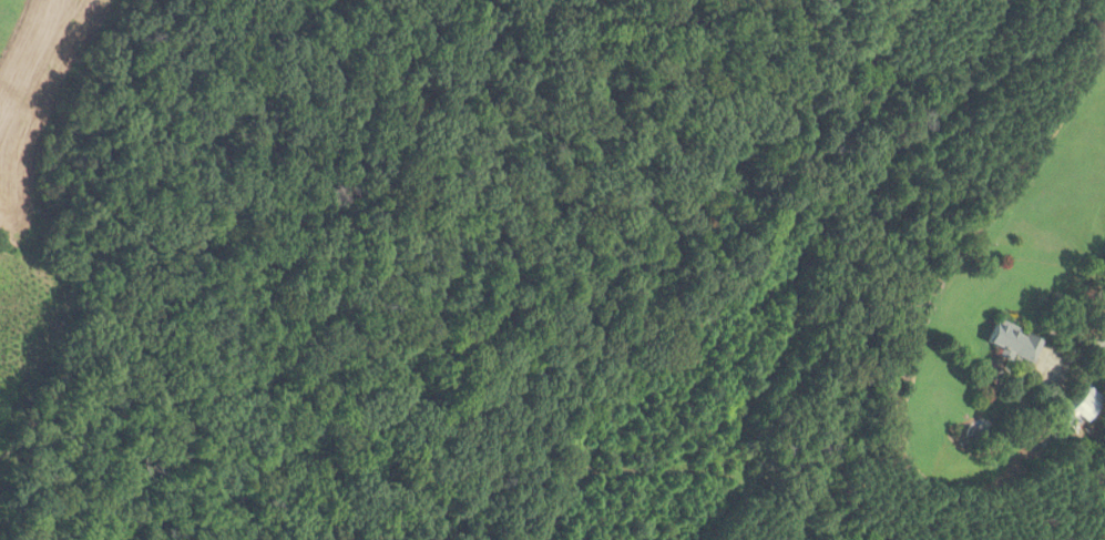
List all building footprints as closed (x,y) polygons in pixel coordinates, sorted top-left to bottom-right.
[(11,225),(11,242),(23,242),(23,225),(11,225)] [(1028,364),(1039,342),(995,320),(984,342),(1028,364)] [(1059,421),(1073,434),(1103,402),(1088,388),(1059,421)]
